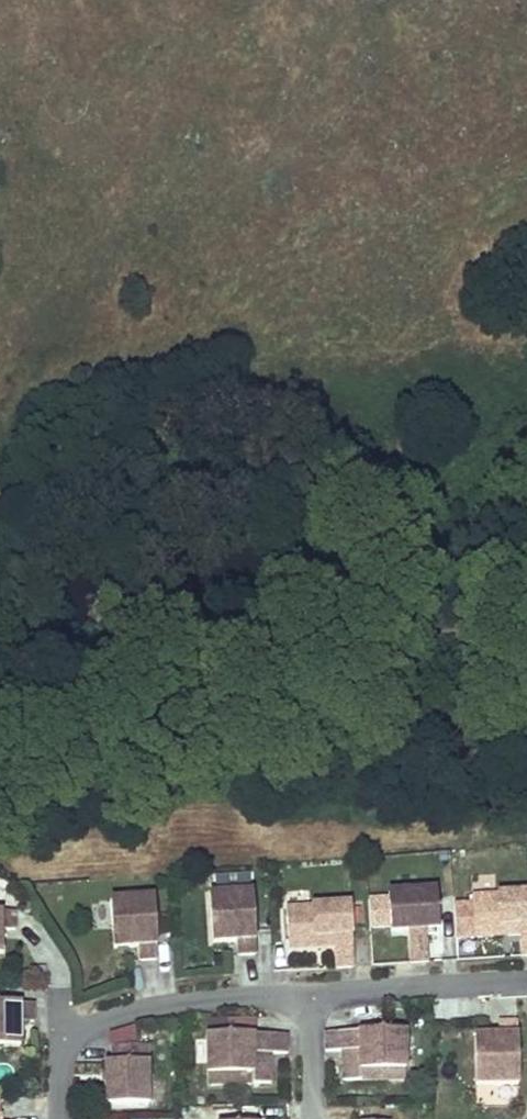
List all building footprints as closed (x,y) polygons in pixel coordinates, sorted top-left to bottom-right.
[(243,956),(262,955),(257,891),(215,894),(219,944),(242,943),(243,956)] [(413,965),(431,964),(429,933),(444,932),(441,893),(394,896),(396,934),(411,934),(413,965)] [(145,960),(164,958),(158,894),(116,897),(120,948),(144,946),(145,960)] [(480,899),(482,940),(526,937),(526,941),(526,896),(480,899)] [(338,969),(356,968),(353,906),(289,909),(291,951),(336,948),(338,969)] [(22,911),(0,911),(0,954),(9,954),(9,930),(23,930),(22,911)] [(315,965),(315,953),(286,954),(286,966),(315,965)] [(40,1003),(0,1003),(0,1046),(27,1046),(27,1022),(40,1022),(40,1003)] [(208,1021),(208,1036),(254,1036),(254,1021),(208,1021)] [(523,1084),(520,1023),(501,1024),(502,1037),(478,1039),(481,1086),(523,1084)] [(412,1035),(332,1036),(332,1055),(349,1055),(359,1054),(359,1064),(349,1065),(349,1084),(395,1083),(395,1074),(412,1073),(412,1035)] [(294,1055),(294,1037),(214,1037),(214,1075),(232,1075),(232,1085),(277,1085),(277,1066),(267,1065),(267,1056),(277,1056),(294,1055)] [(155,1044),(119,1044),(119,1062),(113,1062),(113,1103),(155,1103),(155,1044)] [(359,1054),(349,1055),(349,1065),(359,1064),(359,1054)] [(277,1066),(277,1056),(267,1056),(267,1065),(277,1066)] [(0,1066),(0,1084),(13,1082),(10,1065),(0,1066)] [(412,1083),(412,1073),(395,1074),(395,1083),(412,1083)] [(214,1085),(232,1085),(232,1075),(214,1075),(214,1085)]
